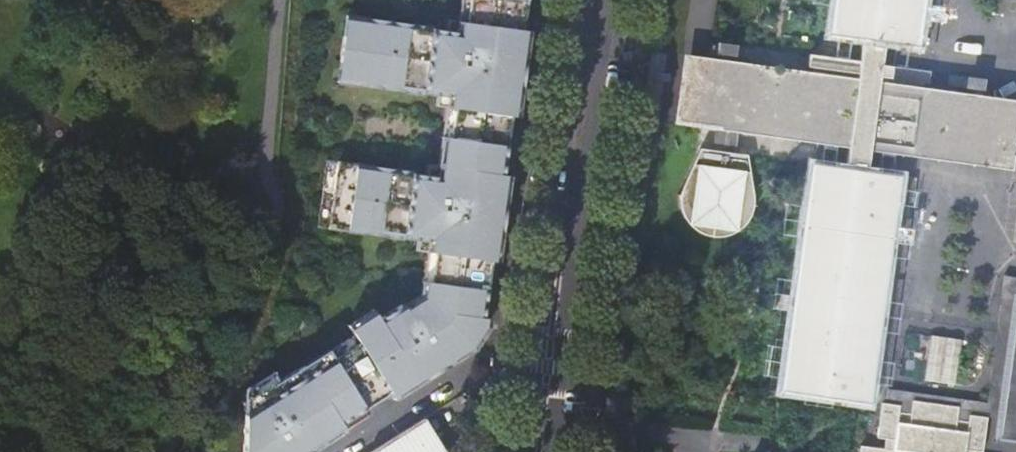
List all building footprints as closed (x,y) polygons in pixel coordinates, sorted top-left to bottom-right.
[(378,395),(461,343),(476,323),(476,318),(477,318),(481,291),(485,261),(497,176),(501,147),(505,117),(518,31),(522,2),(522,0),(465,0),(462,23),(461,35),(441,32),(428,30),(428,28),(409,25),(350,17),(347,37),(339,36),(335,62),(343,63),(340,84),(399,92),(419,95),(419,93),(432,95),(451,97),(453,98),(451,108),(449,108),(449,109),(445,139),(441,167),(443,167),(441,179),(420,176),(407,174),(408,172),(387,169),(353,165),(332,161),(322,228),(344,231),(378,236),(398,239),(399,238),(413,239),(433,242),(432,253),(429,252),(429,253),(424,253),(419,282),(417,302),(399,313),(395,305),(360,326),(358,324),(342,334),(348,344),(322,361),(298,375),(293,368),(270,382),(270,383),(261,388),(260,385),(244,396),(250,406),(235,415),(233,451),(288,451),(353,411),(378,395)] [(820,34),(858,39),(868,40),(878,41),(909,45),(912,24),(909,24),(912,0),(825,0),(820,34)] [(909,45),(925,48),(931,0),(912,0),(909,24),(912,24),(909,45)] [(350,17),(342,16),(339,36),(347,37),(350,17)] [(442,21),(441,32),(461,35),(462,23),(460,23),(442,21)] [(523,32),(518,31),(505,117),(511,117),(514,91),(517,92),(522,59),(519,58),(523,32)] [(868,40),(858,39),(855,60),(804,53),(802,65),(808,66),(807,76),(806,82),(800,81),(792,139),(813,142),(842,146),(838,176),(805,172),(775,394),(865,406),(866,398),(868,382),(865,382),(879,276),(880,270),(843,265),(848,233),(884,238),(890,193),(893,194),(895,174),(860,169),(863,149),(912,156),(916,129),(909,128),(914,90),(916,81),(923,82),(925,70),(875,63),(878,41),(868,40)] [(806,82),(807,76),(677,58),(669,122),(792,139),(800,81),(806,82)] [(343,63),(335,62),(332,83),(340,84),(343,63)] [(1010,103),(914,90),(909,128),(916,129),(912,156),(1005,168),(1009,140),(1005,139),(1010,103)] [(451,97),(432,95),(431,106),(449,109),(449,108),(451,108),(453,98),(451,97)] [(441,167),(445,139),(436,138),(432,166),(441,167)] [(745,157),(698,150),(680,189),(677,207),(681,219),(685,226),(694,233),(701,237),(708,238),(716,238),(722,238),(729,235),(739,227),(745,218),(748,207),(745,157)] [(332,161),(321,160),(311,227),(322,228),(332,161)] [(422,165),(420,176),(441,179),(443,167),(441,167),(432,166),(422,165)] [(911,176),(895,174),(893,194),(890,193),(884,238),(848,233),(843,265),(880,270),(898,272),(911,176)] [(502,177),(497,176),(485,261),(490,262),(493,235),(496,236),(501,199),(499,199),(502,177)] [(433,242),(413,239),(411,251),(424,253),(429,253),(429,252),(432,253),(433,242)] [(1013,292),(1015,292),(1015,277),(1001,275),(985,393),(982,414),(984,414),(996,416),(1013,292)] [(898,278),(879,276),(865,382),(868,382),(866,398),(878,400),(896,402),(895,409),(907,411),(909,397),(955,404),(953,417),(965,419),(966,411),(982,414),(985,393),(885,379),(898,278)] [(993,437),(1015,440),(1015,292),(1013,292),(996,416),(993,437)] [(337,327),(342,334),(358,324),(360,326),(368,321),(363,311),(337,327)] [(461,343),(378,395),(383,402),(463,352),(483,325),(484,319),(477,318),(476,318),(476,323),(461,343)] [(927,378),(959,381),(963,336),(931,333),(927,378)] [(238,389),(235,415),(250,406),(244,396),(260,385),(261,388),(270,383),(270,382),(264,373),(238,389)] [(909,397),(907,411),(895,409),(896,402),(878,400),(874,435),(882,436),(881,446),(857,443),(856,451),(971,451),(971,448),(979,449),(984,414),(982,414),(966,411),(965,419),(953,417),(955,404),(909,397)] [(358,417),(353,411),(288,451),(303,451),(358,417)] [(427,415),(367,451),(448,451),(427,415)]
